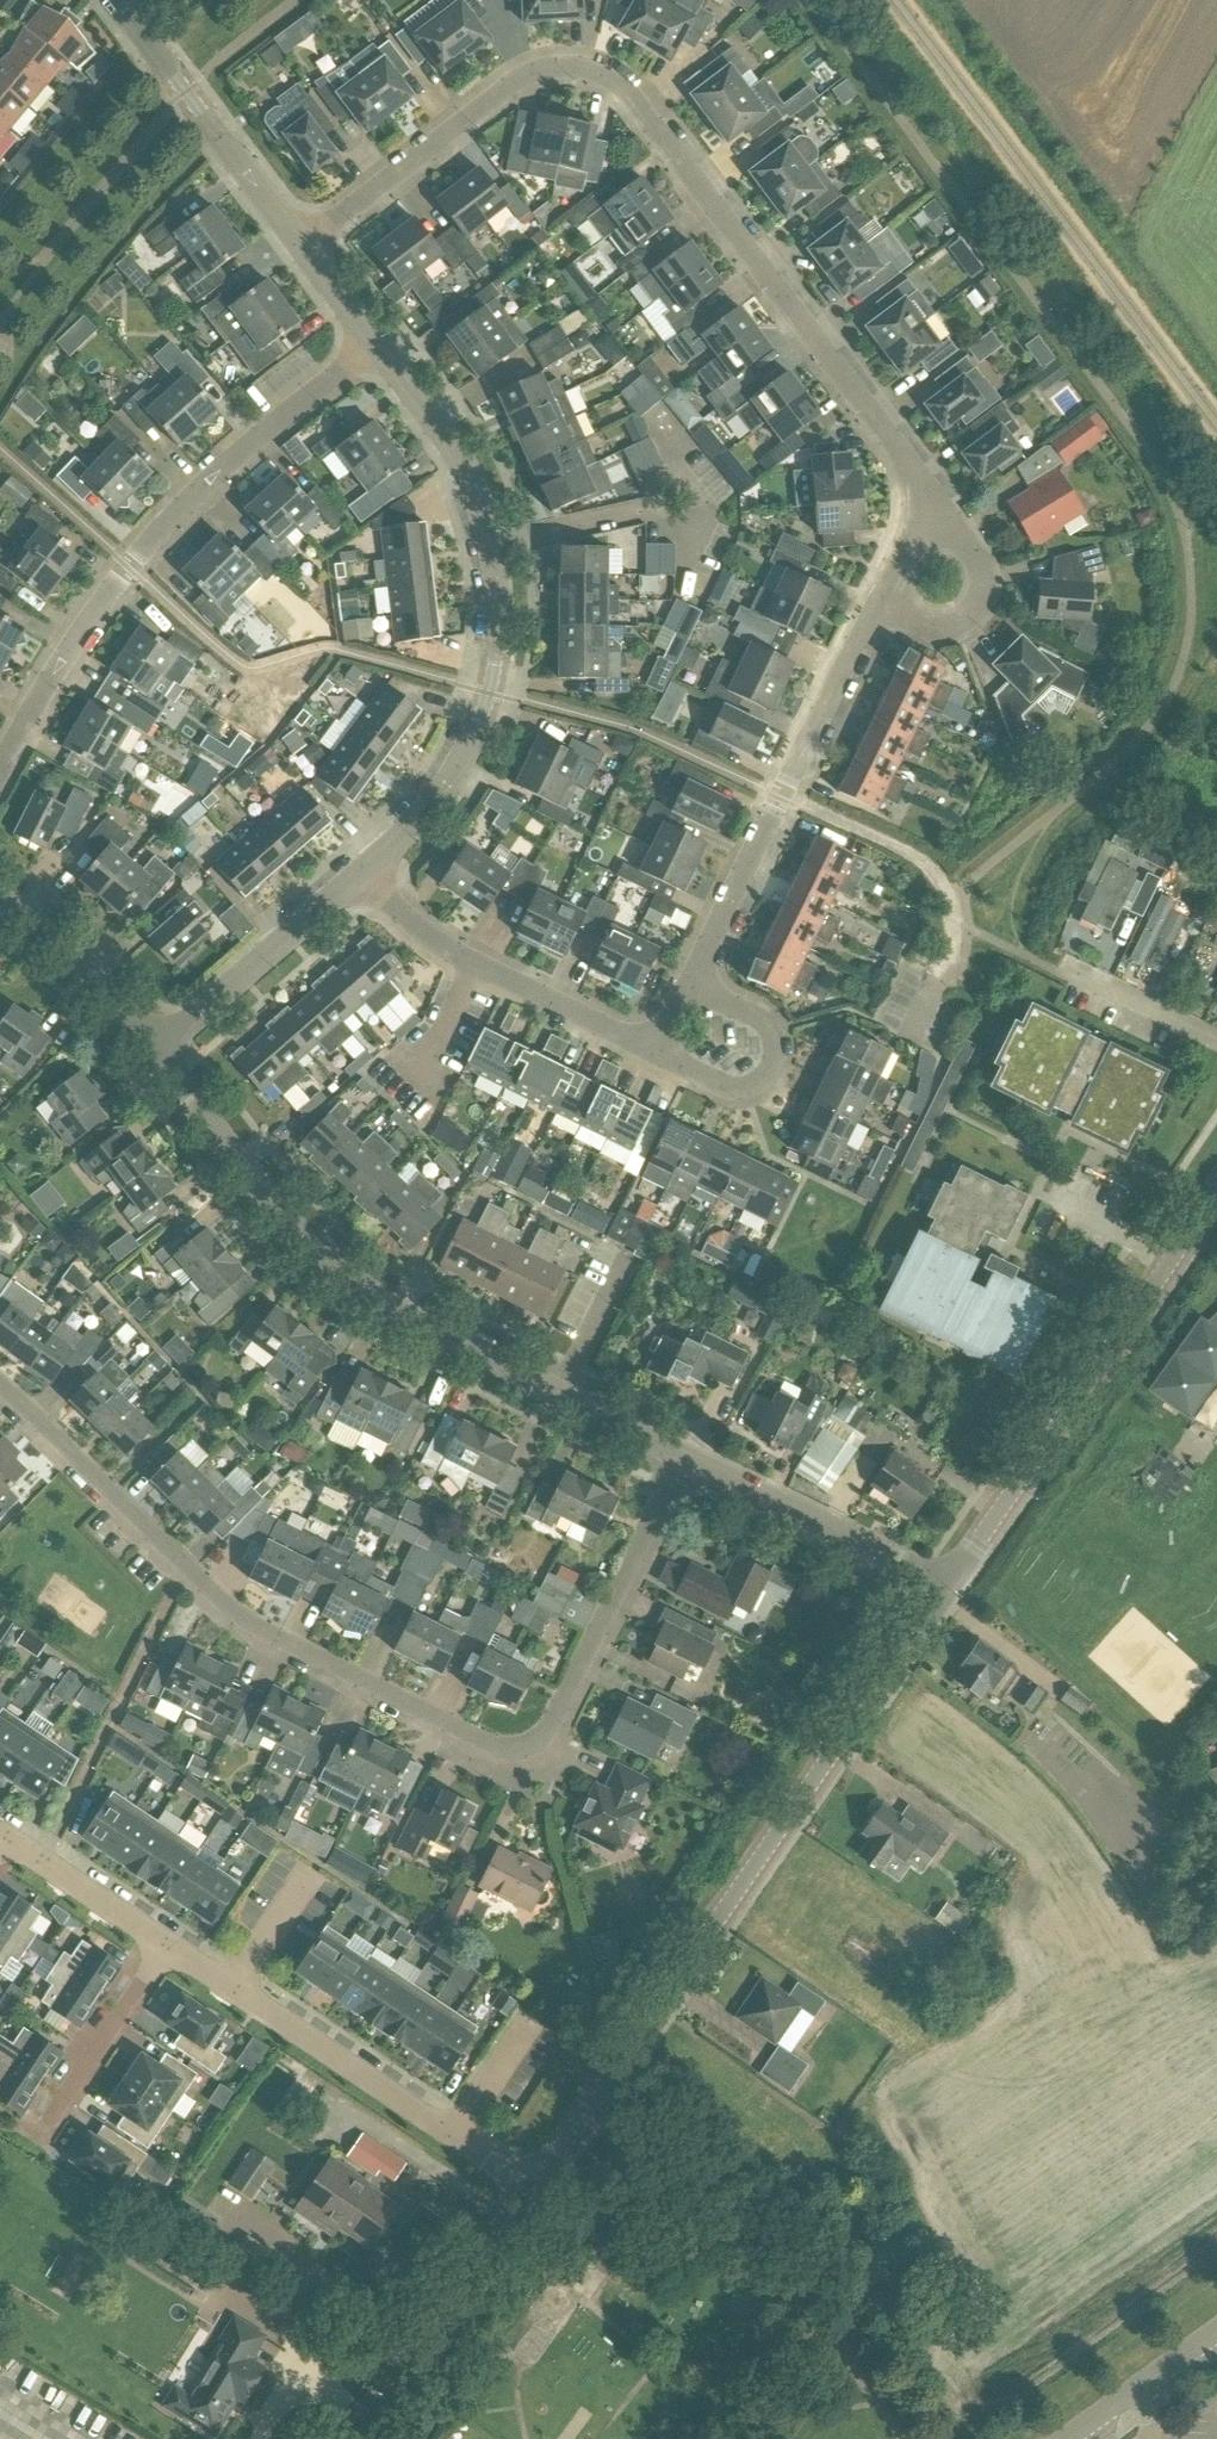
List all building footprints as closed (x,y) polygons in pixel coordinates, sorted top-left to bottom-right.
[(25,28),(47,46),(73,15),(65,8),(59,16),(30,0),(29,2),(24,0),(20,0),(12,15),(19,19),(18,22),(25,28)] [(466,57),(489,39),(472,17),(484,8),(478,0),(459,0),(460,2),(437,19),(466,57)] [(524,23),(553,21),(552,0),(523,0),(524,23)] [(553,21),(583,19),(582,0),(552,0),(553,21)] [(644,46),(668,5),(671,0),(621,0),(633,7),(618,31),(644,46)] [(644,46),(669,61),(683,36),(698,45),(715,16),(700,8),(703,3),(698,0),(671,0),(668,5),(644,46)] [(73,15),(47,46),(66,62),(77,71),(97,55),(75,30),(82,22),(73,15)] [(752,16),(738,29),(750,42),(764,28),(752,16)] [(466,57),(437,19),(414,36),(407,27),(395,36),(414,61),(425,52),(442,75),(466,57)] [(25,28),(10,54),(47,85),(66,62),(47,46),(25,28)] [(361,76),(390,114),(413,97),(396,74),(408,66),(389,41),(377,50),(384,59),(361,76)] [(261,56),(271,70),(285,59),(275,45),(261,56)] [(692,96),(709,119),(747,90),(739,79),(750,71),(732,47),(705,67),(714,79),(692,96)] [(28,108),(47,85),(10,54),(0,63),(0,84),(28,108)] [(390,114),(361,76),(351,64),(339,71),(316,84),(319,88),(316,90),(338,118),(349,110),(366,132),(390,114)] [(28,108),(0,84),(0,123),(9,131),(28,108)] [(747,90),(709,119),(727,143),(750,126),(758,137),(783,118),(774,107),(765,114),(747,90)] [(72,91),(65,100),(76,109),(83,100),(72,91)] [(791,118),(807,106),(798,93),(781,106),(791,118)] [(267,124),(278,139),(284,135),(299,156),(300,160),(302,164),(305,167),(309,169),(312,173),(336,155),(319,132),(331,124),(309,95),(286,113),(284,111),(274,111),(270,115),(267,124)] [(68,119),(76,109),(65,100),(57,110),(68,119)] [(798,116),(803,124),(817,114),(812,106),(798,116)] [(558,168),(568,121),(539,115),(536,127),(522,124),(516,155),(509,153),(504,174),(525,179),(529,162),(558,168)] [(568,121),(558,168),(553,189),(582,195),(584,184),(598,187),(601,173),(608,143),(594,140),(596,127),(568,121)] [(0,123),(0,142),(9,131),(0,123)] [(750,173),(768,197),(806,168),(815,161),(821,156),(821,154),(821,152),(820,150),(820,148),(818,145),(816,142),(814,140),(811,138),(807,137),(804,137),(801,137),(797,138),(789,126),(764,145),(772,156),(750,173)] [(34,137),(27,146),(37,155),(45,145),(34,137)] [(37,155),(27,146),(18,156),(29,165),(37,155)] [(487,156),(493,163),(506,154),(500,146),(487,155),(487,156)] [(806,168),(768,197),(785,220),(808,203),(816,215),(841,196),(832,184),(815,161),(806,168)] [(458,184),(487,222),(507,206),(519,221),(531,212),(512,188),(501,197),(479,168),(458,184)] [(603,240),(619,228),(658,199),(641,178),(612,200),(604,189),(570,214),(579,225),(587,220),(603,240)] [(458,229),(447,238),(466,262),(478,253),(466,238),(487,222),(458,184),(437,201),(458,229)] [(658,199),(619,228),(635,248),(616,263),(625,275),(629,272),(653,253),(645,242),(674,220),(658,199)] [(808,250),(826,274),(864,245),(856,234),(867,225),(849,202),(822,222),(831,234),(808,250)] [(190,256),(228,227),(224,222),(225,212),(215,210),(212,206),(184,228),(174,215),(146,237),(162,258),(181,244),(190,256)] [(393,234),(422,272),(443,256),(454,271),(466,262),(447,238),(436,246),(414,218),(393,234)] [(228,227),(190,256),(199,268),(180,282),(196,304),(225,283),(215,270),(244,249),(241,245),(242,235),(233,233),(228,227)] [(955,231),(943,239),(963,269),(975,261),(955,231)] [(413,288),(424,302),(437,291),(422,272),(393,234),(372,250),(405,294),(413,288)] [(629,272),(653,304),(657,301),(706,264),(690,242),(662,264),(653,253),(629,272)] [(864,245),(826,274),(844,298),(866,281),(875,292),(900,273),(891,262),(882,268),(864,245)] [(126,257),(115,266),(119,270),(125,277),(136,268),(126,257)] [(662,316),(678,336),(702,318),(694,306),(722,285),(706,264),(657,301),(666,313),(662,316)] [(102,289),(111,300),(122,290),(113,279),(102,289)] [(867,328),(884,352),(923,323),(914,311),(925,303),(907,279),(881,300),(889,311),(867,328)] [(236,318),(245,330),(283,302),(279,296),(280,286),(270,284),(267,280),(239,302),(229,289),(204,308),(221,329),(236,318)] [(446,336),(462,357),(500,328),(512,320),(496,299),(500,296),(491,284),(466,303),(475,314),(446,336)] [(597,296),(590,285),(577,295),(585,305),(597,296)] [(424,302),(433,313),(426,318),(434,327),(453,313),(437,291),(424,302)] [(283,302),(245,330),(254,342),(239,354),(255,375),(280,357),(270,344),(299,323),(296,319),(298,309),(288,307),(283,302)] [(678,336),(664,346),(681,369),(710,347),(717,357),(755,328),(739,307),(711,329),(702,318),(678,336)] [(500,328),(462,357),(478,378),(528,341),(512,320),(500,328)] [(923,323),(884,352),(902,375),(925,358),(933,369),(958,351),(949,339),(940,346),(923,323)] [(536,357),(567,339),(560,327),(529,345),(536,357)] [(755,328),(717,357),(697,372),(715,396),(708,401),(715,410),(751,382),(743,371),(771,350),(755,328)] [(569,339),(577,352),(589,344),(582,331),(569,339)] [(996,351),(985,336),(969,349),(980,364),(996,351)] [(79,350),(66,337),(58,344),(71,358),(79,350)] [(567,339),(536,357),(544,370),(574,352),(567,339)] [(34,360),(46,371),(63,351),(51,341),(34,360)] [(185,351),(166,369),(178,383),(167,394),(198,429),(204,424),(214,425),(215,415),(218,412),(194,385),(206,374),(185,351)] [(960,417),(966,425),(987,408),(973,389),(984,380),(966,357),(939,377),(948,389),(925,405),(929,411),(930,415),(932,419),(936,422),(940,424),(944,429),(960,417)] [(107,391),(127,377),(117,362),(96,376),(107,391)] [(751,434),(766,422),(804,393),(788,372),(760,394),(751,382),(715,410),(724,421),(735,413),(751,434)] [(497,394),(508,418),(552,398),(565,392),(559,379),(546,385),(540,374),(497,394)] [(651,409),(662,399),(643,375),(632,385),(651,409)] [(198,429),(167,394),(159,385),(148,395),(142,389),(122,408),(143,431),(155,420),(178,447),(182,444),(192,444),(193,434),(198,429)] [(640,418),(651,409),(632,385),(620,394),(640,418)] [(565,392),(552,398),(508,418),(519,442),(576,416),(565,392)] [(767,454),(776,467),(801,448),(792,436),(820,415),(804,393),(766,422),(782,443),(767,454)] [(963,455),(967,460),(968,465),(970,468),(973,472),(977,474),(981,479),(997,467),(1002,473),(1024,457),(1010,438),(1021,430),(1001,403),(974,423),(985,438),(963,455)] [(99,460),(134,493),(139,488),(149,487),(149,477),(152,474),(127,449),(137,437),(115,416),(96,436),(110,449),(99,460)] [(576,416),(519,442),(530,465),(587,439),(576,416)] [(1065,462),(1100,437),(1087,419),(1053,445),(1065,462)] [(336,451),(352,472),(390,443),(385,437),(386,427),(377,426),(374,422),(345,443),(336,431),(311,449),(321,462),(336,451)] [(650,438),(637,444),(650,472),(663,466),(650,438)] [(530,465),(541,489),(584,469),(598,462),(587,439),(530,465)] [(390,443),(352,472),(367,492),(348,507),(361,524),(389,502),(405,495),(411,491),(411,488),(398,470),(406,464),(403,460),(404,450),(394,449),(390,443)] [(813,476),(816,506),(863,501),(860,472),(852,473),(850,454),(836,455),(835,443),(814,445),(815,457),(812,457),(813,476)] [(637,444),(635,445),(624,450),(637,478),(650,472),(637,444)] [(709,456),(714,462),(725,453),(719,445),(708,454),(709,456)] [(292,459),(297,466),(310,457),(304,450),(292,459)] [(725,453),(714,462),(717,466),(723,473),(737,462),(728,451),(725,453)] [(134,493),(99,460),(89,471),(75,457),(56,477),(79,498),(90,487),(115,512),(119,509),(129,508),(129,498),(134,493)] [(1011,506),(1032,540),(1034,539),(1037,544),(1061,529),(1058,524),(1081,510),(1055,466),(1028,482),(1034,492),(1011,506)] [(584,469),(541,489),(552,513),(595,493),(584,469)] [(264,493),(297,528),(316,510),(335,531),(347,521),(320,491),(308,501),(284,475),(281,478),(270,478),(270,488),(264,493)] [(257,548),(278,570),(298,552),(285,538),(297,528),(264,493),(259,498),(249,497),(248,507),(245,511),(269,537),(257,548)] [(385,557),(430,552),(426,523),(417,524),(415,507),(406,496),(372,522),(373,531),(382,530),(385,557)] [(863,501),(816,506),(818,535),(823,535),(824,549),(855,546),(853,532),(866,530),(863,501)] [(24,550),(62,579),(66,573),(76,572),(75,562),(78,558),(50,536),(60,523),(35,504),(25,517),(40,529),(24,550)] [(267,582),(278,570),(257,548),(245,560),(220,534),(217,538),(207,538),(206,548),(201,553),(235,587),(244,596),(263,578),(267,582)] [(24,550),(15,543),(7,554),(0,548),(0,584),(8,590),(18,578),(46,600),(48,596),(58,595),(57,585),(62,579),(24,550)] [(660,544),(646,544),(646,575),(660,575),(660,544)] [(660,544),(660,575),(675,575),(675,544),(660,544)] [(560,575),(607,575),(608,549),(560,548),(560,575)] [(1033,612),(1039,613),(1038,617),(1062,619),(1062,625),(1082,634),(1088,621),(1089,621),(1092,585),(1091,585),(1092,573),(1104,570),(1098,548),(1056,559),(1060,575),(1060,583),(1041,581),(1040,597),(1034,597),(1033,612)] [(775,594),(818,615),(829,591),(797,575),(804,562),(776,549),(769,562),(786,570),(775,594)] [(389,586),(433,580),(430,552),(385,557),(389,586)] [(244,596),(235,587),(201,553),(196,558),(186,559),(186,569),(182,572),(208,597),(196,608),(218,630),(237,611),(233,607),(244,596)] [(356,562),(355,553),(339,555),(341,564),(356,562)] [(560,575),(559,601),(620,601),(620,588),(607,588),(607,575),(560,575)] [(392,615),(437,609),(433,580),(389,586),(392,615)] [(818,615),(775,594),(764,617),(733,603),(726,616),(740,622),(795,649),(801,636),(806,639),(818,615)] [(357,595),(339,597),(342,621),(358,619),(357,610),(359,610),(357,595)] [(663,627),(676,633),(689,606),(676,599),(663,627)] [(559,626),(607,627),(607,618),(620,618),(620,601),(559,601),(559,626)] [(296,614),(312,630),(323,619),(307,603),(296,614)] [(689,606),(676,633),(663,659),(676,665),(702,612),(689,606)] [(437,609),(392,615),(396,644),(440,638),(437,609)] [(12,653),(16,646),(26,644),(23,634),(26,630),(0,615),(0,646),(12,653)] [(370,621),(342,625),(344,640),(372,636),(370,621)] [(739,667),(782,688),(794,664),(789,662),(795,649),(740,622),(734,636),(751,644),(739,667)] [(559,652),(623,652),(623,649),(615,642),(607,642),(607,627),(559,626),(559,652)] [(125,649),(165,676),(173,664),(189,675),(204,653),(179,635),(170,648),(140,627),(138,631),(128,633),(129,643),(125,649)] [(247,636),(239,644),(251,657),(259,649),(247,636)] [(995,700),(1011,742),(1031,735),(1024,717),(1051,689),(1076,701),(1089,674),(1040,649),(1035,654),(1022,640),(996,666),(1018,688),(1019,690),(995,700)] [(0,646),(0,675),(2,672),(11,669),(9,659),(12,653),(0,646)] [(139,691),(131,704),(157,721),(165,709),(169,704),(164,700),(176,684),(165,676),(125,649),(121,655),(111,657),(113,667),(110,671),(139,691)] [(895,675),(948,701),(953,689),(939,682),(945,670),(923,660),(924,659),(907,649),(896,668),(898,669),(895,675)] [(623,669),(623,652),(559,652),(559,678),(595,679),(595,693),(630,693),(630,679),(623,678),(623,669)] [(704,697),(723,707),(732,711),(739,697),(771,712),(782,688),(739,667),(722,659),(704,697)] [(328,677),(336,683),(344,671),(337,666),(328,677)] [(361,695),(372,680),(357,669),(345,683),(361,695)] [(884,699),(922,717),(928,705),(942,713),(948,701),(895,675),(884,699)] [(327,679),(318,691),(325,697),(334,685),(327,679)] [(386,684),(369,707),(404,734),(422,711),(386,684)] [(685,694),(670,686),(664,697),(679,705),(685,694)] [(81,718),(77,725),(118,749),(131,726),(148,736),(157,721),(131,704),(104,687),(94,704),(91,702),(88,706),(78,709),(81,718)] [(884,699),(872,722),(925,748),(931,736),(916,729),(922,717),(884,699)] [(369,707),(351,731),(387,757),(404,734),(369,707)] [(732,711),(723,707),(710,735),(699,730),(693,743),(721,756),(727,743),(752,756),(766,727),(732,711)] [(301,728),(310,717),(303,711),(294,722),(301,728)] [(861,745),(899,763),(905,752),(919,759),(925,748),(872,722),(861,745)] [(94,765),(86,780),(113,795),(126,773),(120,770),(129,755),(118,749),(77,725),(73,731),(64,734),(66,743),(64,748),(94,765)] [(351,731),(334,754),(370,781),(387,757),(351,731)] [(284,742),(295,757),(307,748),(296,733),(284,742)] [(239,736),(233,745),(246,755),(253,746),(239,736)] [(527,762),(570,782),(576,769),(593,777),(605,754),(577,741),(571,753),(538,738),(527,762)] [(615,751),(630,758),(634,749),(619,742),(615,751)] [(861,745),(850,769),(902,794),(908,782),(893,775),(899,763),(861,745)] [(304,756),(313,768),(326,759),(317,746),(304,756)] [(370,781),(334,754),(316,777),(352,804),(370,781)] [(273,769),(262,756),(249,767),(261,780),(273,769)] [(952,775),(957,761),(939,756),(935,770),(952,775)] [(570,782),(527,762),(515,786),(547,801),(541,814),(569,828),(575,814),(558,806),(570,782)] [(673,811),(681,815),(716,832),(729,803),(704,791),(710,778),(677,762),(666,786),(681,793),(673,810),(673,811)] [(143,780),(160,791),(170,775),(153,764),(143,780)] [(902,794),(850,769),(838,792),(876,811),(882,798),(897,805),(902,794)] [(239,785),(247,794),(255,786),(248,778),(239,785)] [(15,836),(44,850),(56,825),(74,834),(93,798),(74,788),(65,807),(37,793),(24,818),(17,821),(19,829),(15,836)] [(173,788),(159,812),(175,822),(197,803),(173,788)] [(303,789),(281,808),(310,841),(332,822),(303,789)] [(212,793),(201,803),(208,810),(219,800),(212,793)] [(492,825),(506,834),(523,809),(505,800),(499,809),(501,811),(492,825)] [(673,811),(673,810),(653,801),(646,816),(663,824),(652,848),(695,868),(706,845),(674,829),(681,815),(673,811)] [(310,841),(281,808),(259,827),(289,861),(310,841)] [(1146,827),(1125,816),(1111,843),(1132,853),(1146,827)] [(95,893),(100,898),(131,862),(119,852),(132,837),(107,817),(87,840),(103,854),(80,881),(83,884),(84,894),(95,893)] [(168,829),(177,840),(189,829),(180,819),(168,829)] [(237,846),(267,880),(289,861),(259,827),(237,846)] [(805,861),(857,887),(863,875),(848,868),(855,856),(817,837),(805,861)] [(1138,857),(1168,871),(1177,852),(1147,838),(1138,857)] [(440,884),(462,899),(489,860),(467,845),(440,884)] [(245,899),(267,880),(237,846),(215,865),(245,899)] [(695,868),(652,848),(641,871),(623,863),(617,877),(656,895),(671,902),(677,889),(683,892),(695,868)] [(142,872),(131,862),(100,898),(106,903),(107,913),(117,912),(120,915),(143,888),(155,898),(176,875),(155,857),(142,872)] [(179,865),(188,875),(196,866),(189,857),(179,865)] [(489,860),(462,899),(484,914),(504,885),(518,893),(534,865),(521,859),(510,875),(489,860)] [(852,898),(857,887),(805,861),(794,885),(831,903),(837,891),(852,898)] [(1107,864),(1078,924),(1108,938),(1137,878),(1107,864)] [(534,865),(518,893),(532,902),(517,934),(541,945),(562,901),(539,889),(547,872),(534,865)] [(782,908),(835,933),(840,922),(826,915),(831,903),(794,885),(782,908)] [(171,922),(149,940),(170,964),(174,961),(179,967),(190,957),(185,951),(206,933),(196,922),(205,914),(184,889),(160,910),(171,922)] [(562,901),(541,945),(565,957),(580,924),(593,931),(607,902),(594,895),(585,912),(562,901)] [(644,919),(659,926),(665,915),(673,919),(679,906),(671,902),(656,895),(644,919)] [(1160,897),(1129,962),(1146,970),(1177,905),(1160,897)] [(621,908),(607,902),(593,931),(606,937),(590,969),(614,981),(635,938),(612,926),(621,908)] [(782,908),(771,931),(809,950),(814,938),(829,945),(835,933),(782,908)] [(759,955),(812,980),(818,968),(803,961),(809,950),(771,931),(759,955)] [(349,960),(388,1005),(401,994),(389,981),(400,972),(369,936),(358,945),(362,949),(356,955),(349,960)] [(635,938),(614,981),(638,992),(659,949),(635,938)] [(812,980),(759,955),(757,960),(754,959),(747,980),(764,986),(765,986),(786,996),(792,984),(807,991),(812,980)] [(376,1016),(388,1005),(349,960),(337,971),(333,967),(323,976),(354,1012),(365,1003),(376,1016)] [(343,1022),(354,1012),(323,976),(312,986),(316,990),(303,1001),(342,1045),(354,1035),(343,1022)] [(330,1056),(342,1045),(303,1001),(290,1012),(287,1007),(276,1017),(307,1053),(318,1043),(330,1056)] [(8,1053),(1,1062),(22,1077),(49,1039),(37,1029),(43,1020),(32,1012),(28,1016),(14,1006),(0,1025),(0,1048),(8,1053)] [(499,1031),(508,1035),(517,1018),(508,1013),(499,1031)] [(1000,1088),(1046,1111),(1062,1079),(1091,1093),(1075,1125),(1120,1147),(1130,1127),(1137,1130),(1153,1097),(1147,1094),(1157,1073),(1114,1052),(1115,1049),(1081,1033),(1080,1035),(1037,1014),(1027,1034),(1020,1031),(1004,1065),(1010,1068),(1000,1088)] [(405,1025),(411,1032),(422,1022),(416,1015),(405,1025)] [(296,1062),(307,1053),(276,1017),(265,1026),(269,1030),(257,1041),(295,1086),(308,1075),(296,1062)] [(411,1032),(405,1025),(395,1034),(401,1041),(411,1032)] [(505,1088),(523,1049),(484,1029),(465,1068),(478,1075),(505,1088)] [(836,1055),(879,1077),(891,1053),(848,1032),(836,1055)] [(543,1052),(551,1057),(560,1039),(551,1035),(543,1052)] [(951,1064),(964,1071),(973,1053),(977,1045),(964,1038),(951,1064)] [(560,1039),(551,1057),(560,1061),(569,1043),(560,1039)] [(283,1097),(295,1086),(257,1041),(244,1052),(240,1048),(230,1057),(261,1093),(272,1084),(283,1097)] [(912,1045),(911,1071),(927,1071),(927,1045),(912,1045)] [(523,1049),(505,1088),(530,1100),(549,1061),(523,1049)] [(368,1053),(357,1062),(363,1069),(374,1060),(368,1053)] [(825,1079),(868,1100),(879,1077),(836,1055),(825,1079)] [(594,1078),(602,1082),(611,1064),(603,1060),(594,1078)] [(530,1100),(557,1113),(575,1074),(549,1061),(530,1100)] [(363,1069),(357,1062),(347,1071),(353,1078),(363,1069)] [(611,1064),(602,1082),(611,1087),(620,1069),(611,1064)] [(938,1090),(952,1097),(964,1071),(951,1064),(946,1074),(938,1090)] [(47,1099),(61,1116),(52,1123),(69,1146),(106,1117),(95,1102),(104,1095),(96,1084),(91,1087),(80,1073),(47,1099)] [(575,1074),(557,1113),(581,1125),(600,1087),(575,1074)] [(917,1095),(929,1099),(932,1080),(920,1078),(917,1095)] [(374,1089),(364,1079),(357,1086),(368,1096),(374,1089)] [(814,1102),(856,1123),(868,1100),(825,1079),(814,1102)] [(646,1104),(655,1108),(663,1090),(655,1086),(646,1104)] [(581,1125),(607,1139),(626,1099),(600,1087),(581,1125)] [(925,1116),(939,1123),(952,1097),(938,1090),(925,1116)] [(310,1103),(316,1110),(327,1100),(321,1093),(310,1103)] [(929,1099),(917,1095),(909,1111),(920,1116),(929,1099)] [(626,1099),(607,1139),(633,1151),(652,1112),(626,1099)] [(307,1158),(319,1169),(352,1134),(342,1125),(354,1112),(341,1101),(301,1144),(311,1154),(307,1158)] [(814,1102),(802,1125),(845,1146),(856,1123),(814,1102)] [(316,1110),(310,1103),(300,1111),(306,1119),(316,1110)] [(392,1119),(401,1128),(408,1121),(398,1112),(392,1119)] [(891,1131),(904,1137),(911,1121),(899,1115),(891,1131)] [(913,1142),(926,1149),(939,1123),(925,1116),(913,1142)] [(433,1137),(446,1146),(456,1129),(458,1126),(444,1118),(433,1137)] [(408,1121),(401,1128),(412,1139),(419,1132),(408,1121)] [(666,1189),(673,1175),(694,1133),(670,1121),(642,1178),(666,1189)] [(845,1146),(802,1125),(791,1149),(833,1170),(839,1157),(849,1162),(855,1151),(845,1146)] [(446,1146),(461,1155),(472,1138),(456,1129),(446,1146)] [(335,1176),(346,1186),(386,1143),(374,1131),(362,1144),(352,1134),(319,1169),(331,1181),(335,1176)] [(673,1175),(696,1187),(717,1144),(694,1133),(673,1175)] [(124,1190),(157,1164),(153,1159),(154,1155),(152,1151),(150,1148),(147,1145),(142,1145),(139,1141),(120,1156),(108,1141),(79,1163),(91,1179),(95,1176),(102,1185),(116,1179),(124,1190)] [(913,1175),(917,1167),(926,1149),(913,1142),(900,1168),(913,1175)] [(364,1211),(397,1176),(387,1167),(399,1154),(386,1143),(346,1186),(356,1196),(352,1200),(364,1211)] [(717,1144),(696,1187),(719,1198),(740,1155),(717,1144)] [(883,1146),(876,1161),(889,1167),(896,1152),(883,1146)] [(474,1172),(490,1180),(501,1158),(485,1150),(474,1172)] [(492,1179),(512,1189),(524,1164),(505,1154),(492,1179)] [(436,1161),(445,1171),(452,1164),(442,1155),(436,1161)] [(763,1167),(740,1155),(719,1198),(742,1209),(763,1167)] [(889,1167),(876,1161),(868,1177),(881,1183),(889,1167)] [(157,1164),(124,1190),(132,1201),(123,1213),(139,1233),(164,1214),(155,1203),(175,1188),(172,1184),(173,1180),(172,1176),(169,1173),(166,1170),(162,1170),(157,1164)] [(452,1164),(445,1171),(456,1181),(463,1175),(452,1164)] [(763,1167),(742,1209),(766,1221),(767,1219),(777,1224),(776,1226),(777,1227),(778,1224),(797,1186),(798,1184),(797,1183),(796,1186),(786,1181),(787,1178),(763,1167)] [(888,1313),(933,1336),(934,1335),(963,1349),(963,1350),(1008,1373),(1018,1352),(1025,1355),(1042,1321),(1035,1318),(1045,1298),(1011,1281),(1017,1269),(990,1255),(983,1269),(998,1277),(985,1305),(956,1291),(985,1232),(1005,1243),(1028,1197),(1005,1185),(1004,1188),(960,1167),(950,1187),(943,1183),(927,1217),(934,1220),(915,1259),(908,1255),(891,1289),(898,1292),(888,1313)] [(380,1218),(391,1228),(431,1185),(419,1173),(407,1186),(397,1176),(364,1211),(377,1223),(380,1218)] [(542,1204),(549,1191),(525,1179),(519,1192),(542,1204)] [(431,1185),(391,1228),(401,1238),(397,1242),(410,1253),(442,1218),(432,1209),(444,1196),(431,1185)] [(546,1206),(566,1216),(573,1204),(553,1194),(546,1206)] [(465,1278),(500,1208),(488,1202),(476,1226),(462,1219),(439,1265),(465,1278)] [(609,1238),(635,1251),(657,1207),(646,1202),(639,1218),(636,1216),(636,1217),(623,1210),(609,1238)] [(465,1278),(491,1291),(514,1245),(500,1238),(512,1214),(500,1208),(465,1278)] [(595,1211),(588,1225),(603,1232),(610,1218),(595,1211)] [(25,1230),(36,1240),(45,1231),(34,1221),(25,1230)] [(646,1235),(635,1257),(647,1263),(658,1241),(667,1246),(672,1234),(657,1227),(651,1238),(646,1235)] [(491,1291),(517,1304),(552,1234),(540,1228),(528,1252),(514,1245),(491,1291)] [(184,1268),(194,1279),(225,1252),(221,1246),(222,1242),(220,1238),(218,1235),(214,1233),(210,1233),(206,1229),(187,1245),(178,1234),(154,1255),(171,1275),(184,1268)] [(564,1240),(552,1234),(517,1304),(543,1317),(566,1271),(552,1264),(564,1240)] [(690,1243),(672,1234),(667,1246),(685,1255),(690,1243)] [(701,1253),(716,1261),(722,1250),(706,1242),(701,1253)] [(722,1250),(716,1261),(732,1269),(738,1258),(722,1250)] [(225,1252),(194,1279),(203,1289),(194,1302),(201,1310),(198,1313),(209,1326),(236,1303),(226,1290),(244,1274),(241,1270),(242,1266),(240,1262),(238,1259),(234,1257),(230,1257),(225,1252)] [(64,1278),(63,1278),(75,1287),(83,1275),(84,1275),(74,1264),(72,1267),(64,1278)] [(11,1281),(0,1276),(0,1297),(11,1281)] [(9,1353),(32,1321),(44,1305),(11,1281),(0,1297),(0,1314),(3,1316),(0,1320),(0,1346),(9,1353)] [(735,1283),(728,1297),(764,1315),(762,1320),(776,1328),(786,1308),(735,1283)] [(104,1296),(96,1288),(87,1296),(94,1304),(104,1296)] [(125,1300),(139,1312),(147,1302),(133,1291),(125,1300)] [(159,1308),(168,1301),(162,1294),(154,1301),(159,1308)] [(125,1319),(112,1304),(99,1315),(113,1330),(125,1319)] [(273,1358),(299,1325),(294,1320),(293,1316),(291,1313),(288,1310),(284,1309),(280,1310),(276,1307),(261,1327),(250,1318),(228,1347),(240,1355),(251,1341),(273,1358)] [(1188,1419),(1216,1378),(1216,1311),(1205,1321),(1199,1317),(1147,1389),(1188,1419)] [(9,1353),(30,1368),(61,1324),(54,1319),(45,1331),(32,1321),(9,1353)] [(62,1324),(61,1324),(30,1368),(51,1383),(64,1366),(75,1374),(90,1358),(102,1341),(89,1331),(83,1339),(62,1324)] [(70,1401),(88,1419),(116,1392),(128,1379),(109,1360),(129,1340),(129,1339),(135,1333),(127,1325),(121,1331),(119,1330),(91,1359),(101,1369),(70,1401)] [(305,1329),(299,1325),(273,1358),(285,1366),(280,1380),(289,1387),(283,1395),(296,1406),(321,1372),(308,1362),(324,1343),(319,1339),(319,1335),(316,1332),(313,1329),(309,1328),(305,1329)] [(648,1371),(669,1382),(670,1378),(684,1385),(687,1379),(706,1388),(711,1378),(733,1390),(750,1356),(707,1334),(700,1347),(686,1340),(683,1347),(665,1337),(648,1371)] [(165,1362),(157,1353),(148,1362),(157,1370),(165,1362)] [(843,1364),(838,1375),(853,1383),(859,1372),(843,1364)] [(346,1426),(362,1434),(387,1383),(381,1380),(380,1376),(377,1373),(373,1371),(369,1371),(365,1372),(361,1370),(350,1392),(333,1384),(317,1416),(334,1425),(336,1421),(346,1426)] [(164,1382),(174,1393),(181,1386),(171,1375),(164,1382)] [(387,1383),(362,1434),(387,1446),(406,1455),(420,1427),(402,1419),(413,1396),(409,1394),(408,1390),(405,1387),(402,1385),(397,1385),(394,1387),(387,1383)] [(779,1395),(774,1405),(759,1398),(748,1418),(763,1426),(758,1435),(769,1441),(770,1445),(781,1450),(785,1449),(787,1450),(799,1425),(814,1433),(829,1404),(804,1391),(797,1405),(779,1395)] [(107,1437),(134,1410),(144,1399),(137,1393),(127,1403),(116,1392),(88,1419),(107,1437)] [(236,1403),(236,1395),(219,1394),(217,1402),(222,1410),(231,1410),(236,1403)] [(134,1410),(107,1437),(126,1456),(153,1428),(134,1410)] [(471,1472),(489,1434),(483,1431),(482,1427),(479,1424),(476,1422),(471,1422),(468,1424),(463,1421),(452,1444),(435,1435),(421,1463),(448,1477),(461,1492),(471,1472)] [(233,1436),(223,1425),(214,1434),(224,1444),(233,1436)] [(795,1471),(828,1493),(857,1451),(824,1428),(795,1471)] [(178,1431),(161,1450),(171,1460),(151,1481),(169,1499),(197,1471),(178,1453),(189,1442),(178,1431)] [(489,1434),(471,1472),(497,1485),(485,1508),(503,1516),(522,1478),(505,1470),(516,1448),(511,1445),(510,1441),(507,1438),(504,1437),(500,1436),(496,1438),(489,1434)] [(286,1435),(278,1448),(296,1458),(304,1446),(286,1435)] [(11,1446),(2,1438),(0,1440),(0,1457),(11,1446)] [(249,1454),(237,1440),(230,1447),(243,1460),(249,1454)] [(11,1446),(0,1457),(0,1520),(11,1509),(1,1498),(27,1472),(15,1460),(19,1455),(11,1446)] [(343,1447),(344,1467),(365,1466),(364,1446),(343,1447)] [(871,1485),(900,1505),(897,1509),(910,1518),(934,1484),(914,1470),(916,1467),(894,1452),(871,1485)] [(188,1517),(225,1479),(207,1461),(197,1471),(169,1499),(188,1517)] [(573,1523),(592,1486),(585,1482),(584,1478),(581,1475),(578,1474),(574,1473),(570,1475),(566,1473),(555,1495),(540,1487),(526,1515),(551,1528),(561,1517),(573,1523)] [(225,1479),(188,1517),(207,1536),(212,1530),(230,1512),(240,1523),(262,1500),(254,1492),(250,1489),(243,1496),(225,1479)] [(262,1483),(254,1492),(262,1500),(264,1499),(271,1491),(262,1483)] [(592,1486),(573,1523),(585,1529),(583,1544),(593,1549),(618,1499),(614,1497),(613,1493),(610,1489),(606,1488),(602,1487),(598,1489),(592,1486)] [(249,1579),(273,1590),(302,1531),(269,1515),(274,1506),(262,1500),(240,1523),(234,1529),(228,1535),(251,1546),(243,1563),(254,1569),(249,1579)] [(433,1535),(441,1519),(428,1512),(420,1528),(433,1535)] [(379,1528),(391,1534),(396,1523),(384,1517),(379,1528)] [(313,1602),(339,1550),(302,1531),(273,1590),(297,1602),(300,1595),(313,1602)] [(370,1577),(346,1626),(369,1638),(388,1601),(390,1596),(403,1603),(429,1551),(435,1539),(422,1533),(416,1545),(413,1544),(400,1571),(402,1572),(394,1589),(370,1577)] [(339,1550),(313,1602),(325,1608),(322,1615),(346,1626),(370,1577),(377,1565),(355,1554),(359,1546),(344,1539),(339,1550)] [(429,1551),(403,1603),(416,1609),(428,1585),(431,1586),(444,1559),(429,1551)] [(494,1565),(507,1570),(511,1562),(499,1556),(494,1565)] [(659,1584),(678,1594),(677,1595),(727,1619),(734,1604),(750,1612),(769,1574),(737,1558),(725,1581),(692,1565),(688,1573),(669,1564),(659,1584)] [(576,1587),(548,1573),(540,1590),(568,1604),(576,1587)] [(537,1605),(526,1628),(541,1636),(552,1613),(561,1617),(568,1604),(540,1590),(533,1603),(537,1605)] [(444,1611),(437,1625),(418,1663),(442,1674),(461,1637),(460,1637),(462,1632),(476,1639),(481,1628),(490,1609),(477,1603),(468,1620),(463,1620),(444,1611)] [(649,1662),(682,1678),(689,1663),(702,1669),(713,1647),(711,1646),(717,1633),(665,1608),(658,1622),(665,1625),(654,1646),(657,1647),(649,1662)] [(490,1609),(481,1628),(476,1639),(488,1645),(503,1615),(490,1609)] [(395,1651),(418,1663),(437,1625),(413,1613),(395,1651)] [(14,1623),(2,1641),(12,1647),(14,1648),(16,1644),(26,1630),(25,1630),(15,1623),(14,1623)] [(207,1639),(225,1643),(228,1628),(211,1624),(207,1639)] [(38,1659),(47,1645),(26,1630),(16,1644),(38,1659)] [(467,1687),(491,1699),(509,1661),(516,1648),(499,1640),(492,1653),(486,1649),(467,1687)] [(185,1712),(210,1661),(200,1656),(203,1651),(187,1643),(175,1667),(163,1662),(159,1669),(150,1664),(136,1693),(146,1697),(147,1694),(160,1701),(160,1699),(185,1712)] [(957,1680),(982,1698),(986,1691),(999,1700),(1019,1673),(1008,1665),(1009,1664),(980,1643),(962,1667),(964,1669),(957,1680)] [(64,1665),(52,1657),(41,1673),(54,1681),(64,1665)] [(224,1742),(227,1736),(250,1690),(233,1682),(239,1669),(223,1661),(221,1666),(210,1661),(185,1712),(201,1720),(197,1728),(224,1742)] [(509,1661),(491,1699),(514,1711),(533,1673),(509,1661)] [(68,1670),(52,1693),(67,1704),(83,1680),(68,1670)] [(1015,1701),(1030,1712),(1044,1693),(1029,1682),(1015,1701)] [(246,1710),(232,1738),(256,1750),(264,1735),(279,1742),(297,1704),(287,1699),(289,1694),(273,1686),(267,1699),(259,1716),(246,1710)] [(1060,1700),(1082,1715),(1092,1702),(1070,1686),(1060,1700)] [(609,1737),(653,1759),(661,1742),(680,1751),(698,1715),(667,1700),(659,1716),(627,1700),(609,1737)] [(297,1704),(279,1742),(290,1748),(283,1763),(310,1777),(324,1749),(311,1742),(326,1712),(310,1704),(307,1710),(297,1704)] [(0,1714),(0,1761),(25,1724),(3,1709),(0,1714)] [(121,1726),(142,1737),(149,1724),(128,1713),(121,1726)] [(25,1724),(0,1761),(0,1772),(16,1783),(46,1738),(25,1724)] [(318,1781),(358,1801),(383,1747),(374,1742),(376,1737),(360,1729),(355,1740),(342,1734),(318,1781)] [(46,1738),(16,1783),(38,1798),(51,1778),(65,1787),(79,1760),(46,1738)] [(358,1801),(353,1812),(367,1818),(371,1809),(396,1822),(409,1795),(396,1789),(408,1764),(413,1755),(397,1747),(394,1753),(383,1747),(358,1801)] [(164,1764),(148,1754),(139,1768),(155,1778),(164,1764)] [(186,1771),(206,1779),(211,1766),(192,1758),(186,1771)] [(1216,1783),(1216,1762),(1207,1770),(1216,1783)] [(180,1775),(164,1764),(155,1778),(171,1789),(180,1775)] [(576,1825),(622,1848),(642,1808),(637,1806),(649,1782),(618,1766),(606,1790),(596,1785),(576,1825)] [(208,1791),(193,1780),(183,1794),(199,1805),(208,1791)] [(297,1800),(302,1803),(310,1788),(305,1785),(297,1800)] [(224,1801),(208,1791),(199,1805),(215,1815),(224,1801)] [(83,1837),(106,1851),(136,1807),(113,1792),(83,1837)] [(398,1847),(424,1860),(433,1842),(453,1851),(475,1807),(444,1792),(428,1823),(413,1815),(398,1847)] [(860,1858),(885,1876),(898,1858),(903,1862),(914,1847),(932,1860),(949,1835),(918,1813),(910,1825),(882,1806),(863,1834),(872,1841),(860,1858)] [(106,1851),(127,1866),(157,1821),(136,1807),(106,1851)] [(127,1866),(148,1880),(178,1835),(157,1821),(127,1866)] [(252,1848),(269,1859),(278,1845),(279,1843),(263,1832),(252,1848)] [(148,1880),(170,1895),(194,1859),(200,1850),(178,1835),(148,1880)] [(312,1859),(324,1867),(337,1841),(324,1835),(312,1859)] [(335,1848),(325,1867),(347,1882),(353,1886),(355,1884),(365,1891),(366,1892),(377,1871),(335,1848)] [(551,1870),(531,1860),(529,1864),(499,1849),(481,1886),(530,1911),(534,1904),(538,1906),(543,1905),(547,1903),(549,1898),(549,1894),(546,1890),(542,1888),(551,1870)] [(170,1895),(191,1909),(215,1874),(194,1859),(170,1895)] [(215,1874),(191,1909),(213,1924),(240,1884),(218,1869),(215,1874)] [(310,1876),(301,1891),(314,1900),(324,1885),(310,1876)] [(0,1891),(0,1930),(28,1948),(42,1957),(49,1946),(35,1937),(37,1934),(30,1929),(41,1913),(2,1887),(0,1891)] [(444,1921),(460,1929),(477,1895),(461,1887),(444,1921)] [(937,1919),(961,1938),(971,1924),(947,1906),(937,1919)] [(89,1921),(82,1932),(104,1945),(111,1935),(89,1921)] [(297,1971),(319,1986),(346,1946),(349,1941),(327,1926),(297,1971)] [(0,1930),(0,1974),(11,1958),(18,1962),(28,1948),(0,1930)] [(63,1951),(53,1966),(91,1991),(98,1981),(107,1987),(121,1967),(81,1940),(70,1956),(63,1951)] [(319,1986),(340,2000),(367,1960),(346,1946),(319,1986)] [(362,2015),(392,1970),(370,1956),(367,1960),(340,2000),(362,2015)] [(608,1964),(598,1966),(601,1976),(610,1974),(608,1964)] [(91,1991),(53,1966),(44,1980),(51,1985),(40,2001),(80,2028),(94,2007),(84,2001),(91,1991)] [(362,2015),(383,2029),(413,1984),(392,1970),(362,2015)] [(736,2019),(777,2047),(802,2010),(762,1982),(736,2019)] [(20,1989),(12,1984),(4,1996),(12,2001),(20,1989)] [(413,1984),(383,2029),(404,2043),(434,1999),(413,1984)] [(20,1989),(12,2001),(20,2006),(28,1995),(20,1989)] [(4,2013),(12,2001),(4,1996),(0,2001),(0,2011),(4,2013)] [(163,2016),(167,2019),(164,2022),(187,2037),(178,2050),(215,2074),(226,2058),(212,2048),(227,2026),(182,1996),(175,2006),(172,2003),(163,2016)] [(434,1999),(404,2043),(426,2058),(456,2013),(434,1999)] [(4,2013),(12,2019),(20,2006),(12,2001),(4,2013)] [(456,2013),(426,2058),(448,2073),(478,2028),(456,2013)] [(38,2082),(45,2072),(49,2074),(63,2054),(24,2028),(13,2044),(0,2036),(0,2056),(38,2082)] [(244,2051),(261,2062),(269,2050),(252,2039),(244,2051)] [(780,2045),(770,2060),(799,2080),(809,2065),(780,2045)] [(131,2072),(125,2080),(172,2112),(198,2074),(172,2057),(163,2070),(142,2055),(139,2059),(136,2057),(127,2069),(131,2072)] [(0,2056),(0,2101),(22,2115),(35,2095),(32,2092),(38,2082),(0,2056)] [(789,2094),(799,2080),(770,2060),(760,2074),(789,2094)] [(172,2112),(125,2080),(120,2088),(116,2086),(108,2098),(112,2100),(109,2104),(130,2119),(122,2132),(148,2149),(172,2112)] [(121,2194),(147,2155),(120,2137),(112,2149),(89,2134),(87,2137),(83,2135),(75,2148),(78,2150),(71,2160),(121,2194)] [(348,2156),(375,2175),(390,2152),(363,2134),(348,2156)] [(248,2156),(221,2195),(242,2210),(269,2170),(273,2162),(252,2148),(248,2156)] [(295,2210),(333,2236),(340,2226),(371,2248),(397,2210),(366,2188),(369,2185),(331,2159),(295,2210)] [(618,2323),(628,2330),(635,2321),(626,2314),(618,2323)] [(176,2388),(165,2405),(184,2417),(185,2414),(197,2422),(197,2423),(215,2435),(236,2401),(241,2404),(264,2367),(250,2359),(265,2336),(235,2318),(221,2340),(221,2343),(224,2344),(217,2354),(215,2353),(189,2396),(176,2388)]
